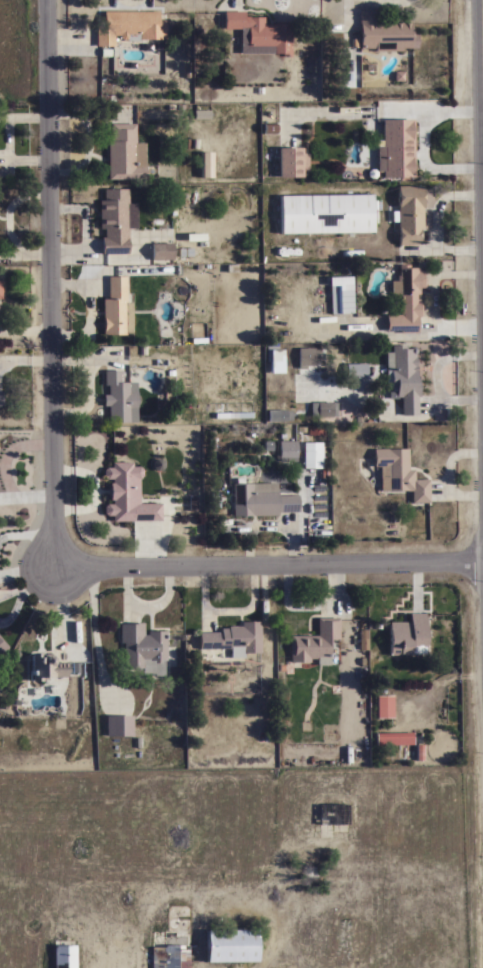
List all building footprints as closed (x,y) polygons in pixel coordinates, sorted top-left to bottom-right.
[(402,48),(402,51),(375,51),(375,48),(359,48),(359,10),(376,10),(376,21),(411,21),(411,48),(402,48)] [(158,11),(158,20),(164,20),(164,33),(165,33),(165,39),(139,39),(139,41),(127,41),(127,38),(125,39),(122,39),(119,37),(119,35),(114,35),(114,46),(96,46),(96,26),(103,26),(103,11),(158,11)] [(240,29),(223,29),(223,11),(244,11),(244,16),(248,16),(263,16),(263,24),(271,24),(271,23),(274,23),(274,21),(289,21),(290,45),(290,56),(287,56),(287,55),(281,55),(281,53),(240,53),(240,29)] [(394,81),(393,71),(403,71),(403,81),(394,81)] [(194,119),(194,110),(210,110),(210,119),(194,119)] [(382,170),(377,170),(377,146),(382,146),(382,119),(413,119),(414,177),(383,177),(382,170)] [(107,141),(110,141),(110,123),(135,123),(135,143),(145,143),(145,178),(108,179),(107,141)] [(263,134),(263,124),(276,123),(276,133),(263,134)] [(301,153),(307,153),(307,171),(301,171),(301,177),(278,177),(278,148),(301,147),(301,153)] [(215,178),(216,153),(204,152),(203,178),(215,178)] [(397,221),(392,221),(391,211),(397,211),(397,205),(398,205),(397,186),(422,185),(422,188),(424,188),(424,205),(423,205),(423,208),(422,208),(422,228),(420,229),(421,238),(420,238),(420,244),(398,244),(397,221)] [(128,203),(137,203),(137,228),(128,228),(128,237),(127,237),(128,253),(101,254),(101,237),(104,237),(104,228),(99,228),(99,200),(104,200),(104,189),(128,189),(128,203)] [(373,194),(373,232),(280,233),(279,195),(373,194)] [(151,260),(151,243),(172,243),(173,259),(151,260)] [(400,333),(400,330),(386,331),(386,315),(402,314),(401,305),(400,305),(399,301),(398,301),(398,300),(396,299),(396,296),(398,294),(391,294),(391,281),(396,280),(396,275),(399,275),(398,264),(409,264),(409,268),(419,267),(419,270),(422,270),(422,277),(425,279),(425,285),(423,287),(419,288),(419,294),(415,294),(415,299),(419,298),(419,303),(421,304),(421,314),(419,317),(417,317),(417,332),(400,333)] [(102,299),(108,299),(107,276),(125,276),(126,302),(132,302),(132,333),(126,333),(126,334),(103,335),(102,299)] [(352,313),(331,314),(330,285),(329,285),(328,277),(351,276),(352,313)] [(385,352),(391,352),(391,345),(402,345),(402,349),(409,348),(409,346),(413,346),(416,349),(416,352),(414,353),(415,356),(416,378),(418,378),(419,396),(417,397),(418,415),(401,415),(401,397),(395,397),(395,392),(390,392),(390,387),(386,387),(385,352)] [(300,366),(322,367),(323,349),(301,348),(300,366)] [(270,349),(283,349),(283,373),(270,373),(270,349)] [(121,382),(136,382),(136,392),(137,392),(137,407),(136,407),(136,422),(108,423),(108,406),(103,406),(103,394),(108,394),(107,385),(104,385),(104,370),(121,370),(121,382)] [(332,402),(336,402),(336,416),(332,416),(332,417),(317,417),(317,416),(310,416),(310,402),(317,402),(332,402)] [(267,422),(267,410),(278,410),(278,411),(282,411),(283,421),(278,421),(278,422),(267,422)] [(316,454),(317,438),(304,438),(303,454),(316,454)] [(264,451),(263,441),(272,441),(272,451),(264,451)] [(296,441),(296,442),(301,442),(301,451),(296,451),(296,461),(279,461),(279,441),(296,441)] [(379,466),(374,467),(373,449),(388,448),(388,449),(407,449),(408,470),(413,469),(414,479),(428,479),(429,502),(411,503),(411,490),(380,490),(379,466)] [(139,503),(160,503),(161,521),(112,521),(112,515),(106,515),(103,513),(104,507),(106,504),(112,504),(112,500),(109,500),(109,483),(112,483),(112,479),(106,479),(103,477),(103,470),(106,467),(112,467),(111,462),(131,462),(131,466),(139,466),(142,469),(142,475),(139,479),(139,503)] [(236,483),(236,478),(243,478),(244,483),(277,483),(277,495),(298,495),(298,502),(300,502),(300,504),(298,504),(298,512),(277,512),(277,515),(233,516),(232,483),(236,483)] [(409,622),(409,614),(425,613),(425,645),(425,653),(410,653),(410,654),(389,654),(389,622),(409,622)] [(339,639),(329,639),(330,665),(317,665),(317,658),(309,658),(309,662),(290,662),(290,635),(317,635),(317,618),(339,618),(339,639)] [(260,652),(244,653),(244,657),(231,658),(230,648),(199,649),(199,632),(220,632),(220,628),(228,628),(228,627),(241,626),(241,622),(260,621),(260,652)] [(166,660),(164,660),(164,675),(142,676),(142,668),(124,668),(123,642),(120,643),(119,624),(127,624),(127,623),(143,623),(143,634),(147,634),(147,631),(166,631),(166,660)] [(361,650),(369,650),(369,630),(360,631),(361,650)] [(10,647),(0,635),(0,655),(10,647)] [(55,662),(66,662),(66,676),(52,676),(52,678),(40,678),(40,681),(31,681),(31,680),(28,680),(28,674),(30,674),(30,653),(39,653),(39,655),(42,655),(44,654),(50,653),(55,658),(55,662)] [(393,718),(377,718),(376,695),(392,695),(393,718)] [(132,736),(107,737),(106,717),(132,716),(132,736)] [(413,732),(413,744),(375,745),(375,733),(413,732)] [(206,962),(205,930),(256,929),(257,961),(206,962)] [(75,944),(75,967),(53,967),(53,947),(54,947),(54,944),(53,944),(53,942),(57,942),(56,940),(62,940),(62,944),(75,944)] [(187,945),(188,967),(151,967),(151,947),(164,946),(164,945),(187,945)]
